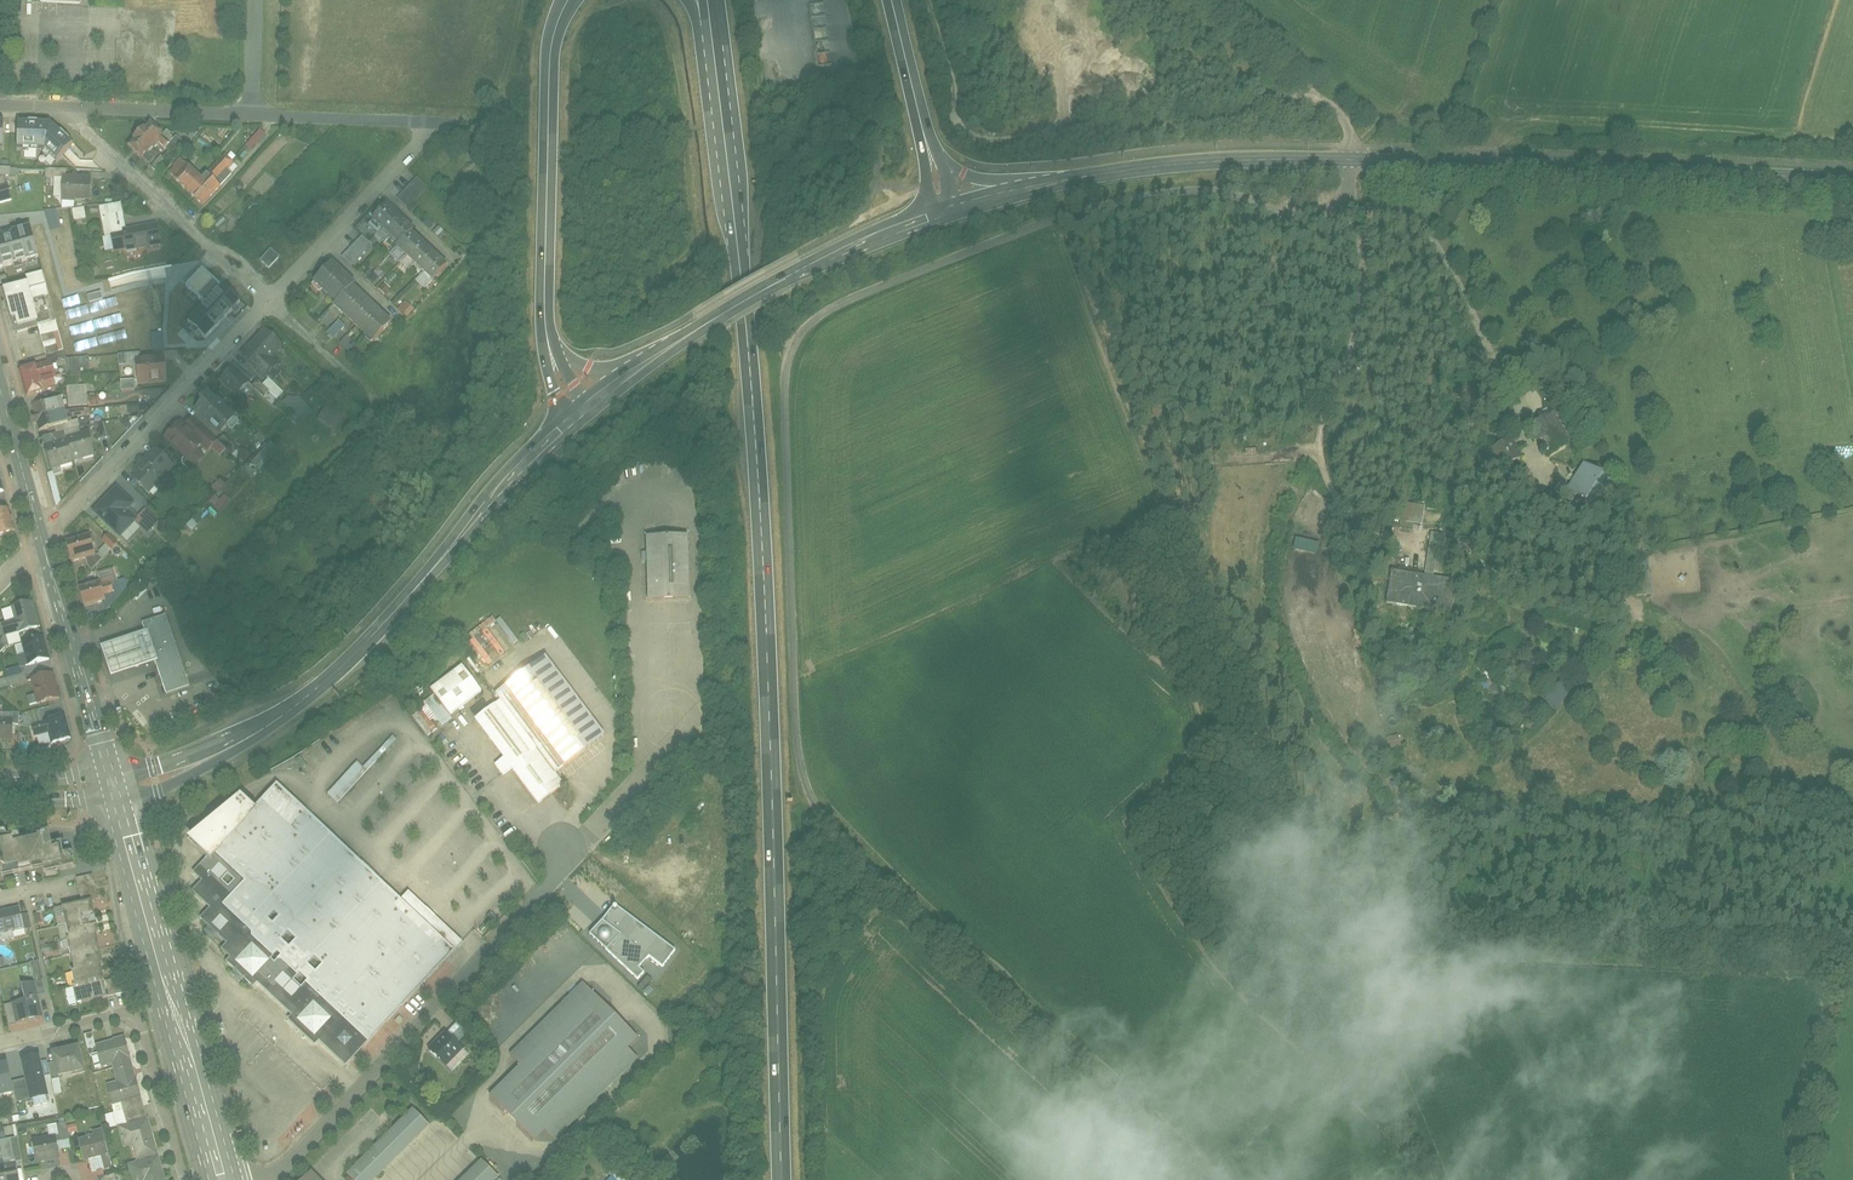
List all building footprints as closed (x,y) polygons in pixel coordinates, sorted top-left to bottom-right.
[(72,144),(45,122),(18,121),(17,124),(3,124),(3,120),(0,120),(0,147),(42,147),(57,162),(72,144)] [(162,135),(149,123),(127,148),(140,159),(162,135)] [(268,139),(260,132),(247,146),(255,153),(268,139)] [(209,173),(221,184),(236,167),(225,156),(209,173)] [(203,181),(181,161),(169,175),(202,205),(217,188),(206,177),(203,181)] [(0,168),(0,176),(10,176),(10,168),(0,168)] [(61,202),(90,203),(91,178),(62,178),(61,202)] [(417,178),(396,200),(407,210),(427,188),(417,178)] [(13,203),(8,185),(0,188),(0,207),(13,203)] [(113,254),(161,247),(158,225),(124,230),(120,204),(100,207),(106,239),(110,238),(113,254)] [(393,253),(430,287),(449,267),(413,234),(416,230),(387,204),(370,223),(398,248),(393,253)] [(74,220),(86,219),(85,208),(73,209),(74,220)] [(56,210),(45,211),(49,231),(61,228),(56,210)] [(0,235),(0,267),(38,257),(30,227),(12,232),(13,235),(3,237),(2,235),(0,235)] [(362,237),(342,258),(352,268),(372,246),(362,237)] [(271,250),(260,261),(269,270),(280,258),(271,250)] [(332,265),(314,284),(373,344),(392,326),(332,265)] [(205,304),(220,287),(203,270),(187,286),(205,304)] [(26,276),(28,283),(39,327),(46,356),(64,351),(42,272),(26,276)] [(28,283),(3,289),(14,334),(39,327),(28,283)] [(206,339),(241,303),(222,286),(220,287),(205,304),(189,322),(206,339)] [(101,293),(88,296),(89,304),(103,300),(101,293)] [(398,309),(407,317),(413,309),(405,302),(398,309)] [(329,313),(321,321),(327,327),(335,320),(329,313)] [(335,339),(345,326),(339,321),(328,333),(335,339)] [(280,345),(265,331),(239,359),(263,382),(276,370),(265,360),(280,345)] [(163,332),(151,333),(153,351),(165,350),(163,332)] [(141,353),(118,355),(119,366),(137,365),(137,360),(142,360),(141,353)] [(89,358),(66,360),(68,378),(90,376),(89,358)] [(168,381),(167,359),(142,360),(137,360),(137,365),(138,383),(168,381)] [(52,362),(21,371),(28,398),(57,388),(53,376),(56,374),(52,362)] [(232,371),(221,383),(238,399),(249,387),(232,371)] [(135,380),(120,381),(121,392),(136,390),(135,380)] [(86,385),(68,387),(69,406),(88,405),(86,385)] [(292,393),(283,403),(303,421),(312,411),(292,393)] [(210,397),(194,413),(219,437),(235,421),(210,397)] [(62,399),(33,408),(39,431),(54,427),(69,423),(62,399)] [(326,406),(318,420),(334,430),(343,416),(326,406)] [(1553,414),(1532,426),(1550,455),(1570,443),(1553,414)] [(69,423),(54,427),(56,434),(65,431),(79,428),(80,428),(79,421),(69,423)] [(181,421),(164,439),(196,468),(212,450),(181,421)] [(106,423),(94,426),(98,440),(110,437),(106,423)] [(79,428),(65,431),(67,438),(81,435),(79,428)] [(67,438),(45,444),(52,471),(98,459),(91,432),(81,435),(67,438)] [(1511,438),(1494,448),(1505,466),(1522,456),(1511,438)] [(271,443),(252,461),(260,469),(278,450),(271,443)] [(175,467),(154,450),(132,476),(152,494),(175,467)] [(1611,480),(1585,464),(1570,490),(1574,492),(1596,505),(1611,480)] [(219,479),(213,488),(219,492),(225,483),(219,479)] [(1561,484),(1556,492),(1569,500),(1574,492),(1570,490),(1561,484)] [(118,487),(94,512),(120,538),(135,523),(140,518),(138,516),(130,510),(135,504),(118,487)] [(219,500),(216,496),(209,501),(217,512),(232,501),(227,494),(219,500)] [(1425,507),(1403,504),(1401,522),(1422,525),(1425,507)] [(145,509),(138,516),(140,518),(135,523),(148,534),(159,522),(145,509)] [(11,535),(4,511),(0,513),(0,538),(11,535)] [(169,523),(159,522),(158,531),(168,533),(169,523)] [(688,533),(646,533),(647,597),(689,597),(688,533)] [(1440,578),(1446,537),(1431,535),(1425,576),(1440,578)] [(1319,544),(1297,538),(1294,549),(1316,555),(1319,544)] [(90,539),(66,544),(70,562),(94,557),(90,539)] [(1425,576),(1391,572),(1387,604),(1448,613),(1453,580),(1440,578),(1425,576)] [(106,600),(102,584),(82,589),(86,605),(106,600)] [(4,622),(7,634),(37,626),(31,600),(13,605),(17,618),(4,622)] [(144,631),(102,646),(112,675),(153,661),(163,691),(188,682),(165,616),(141,624),(144,631)] [(492,619),(468,634),(477,649),(494,639),(487,627),(494,623),(492,619)] [(29,664),(46,659),(40,637),(23,642),(29,664)] [(503,700),(477,720),(506,759),(498,765),(505,774),(512,769),(538,802),(561,785),(554,775),(604,738),(545,660),(499,695),(503,700)] [(437,695),(415,712),(432,735),(455,717),(452,714),(484,691),(464,664),(432,688),(437,695)] [(33,679),(41,704),(58,698),(51,673),(33,679)] [(1558,709),(1573,691),(1559,681),(1545,699),(1558,709)] [(71,737),(63,714),(31,724),(34,735),(46,731),(50,744),(71,737)] [(14,720),(0,720),(0,736),(14,736),(14,720)] [(1398,736),(1387,739),(1389,748),(1400,746),(1398,736)] [(338,802),(366,771),(356,762),(328,793),(338,802)] [(411,890),(403,898),(278,783),(264,798),(256,791),(234,814),(239,818),(218,841),(212,835),(186,863),(195,871),(205,881),(195,891),(213,908),(202,919),(227,942),(222,947),(232,956),(228,960),(255,986),(258,982),(292,1014),(287,1020),(316,1046),(320,1042),(346,1066),(464,939),(411,890)] [(91,900),(63,907),(71,939),(68,940),(76,970),(73,971),(77,987),(74,988),(78,1004),(106,997),(101,981),(105,981),(100,964),(104,963),(96,932),(100,931),(91,900)] [(614,906),(602,922),(590,932),(636,980),(644,973),(638,967),(649,956),(663,966),(675,950),(614,906)] [(20,908),(0,912),(0,935),(25,929),(20,908)] [(526,1062),(495,1093),(538,1138),(560,1139),(641,1055),(631,1046),(639,1038),(584,982),(515,1051),(526,1062)] [(10,1002),(15,1023),(42,1017),(34,983),(16,987),(20,1000),(10,1002)] [(64,990),(68,1006),(77,1004),(73,988),(64,990)] [(443,1030),(425,1049),(443,1065),(461,1047),(443,1030)] [(97,1044),(103,1065),(112,1062),(117,1081),(107,1083),(113,1103),(122,1101),(128,1124),(119,1126),(124,1145),(132,1143),(137,1162),(129,1164),(134,1179),(165,1179),(126,1036),(97,1044)] [(80,1045),(51,1051),(57,1076),(86,1069),(80,1045)] [(38,1054),(19,1059),(29,1100),(48,1095),(38,1054)] [(0,1063),(0,1096),(14,1093),(6,1062),(0,1063)] [(346,1175),(351,1179),(377,1179),(430,1131),(413,1113),(346,1175)] [(109,1154),(103,1133),(78,1140),(84,1161),(109,1154)] [(56,1136),(33,1140),(37,1160),(60,1156),(56,1136)] [(0,1162),(0,1179),(19,1179),(16,1159),(0,1162)] [(480,1163),(463,1179),(495,1179),(496,1179),(480,1163)]
